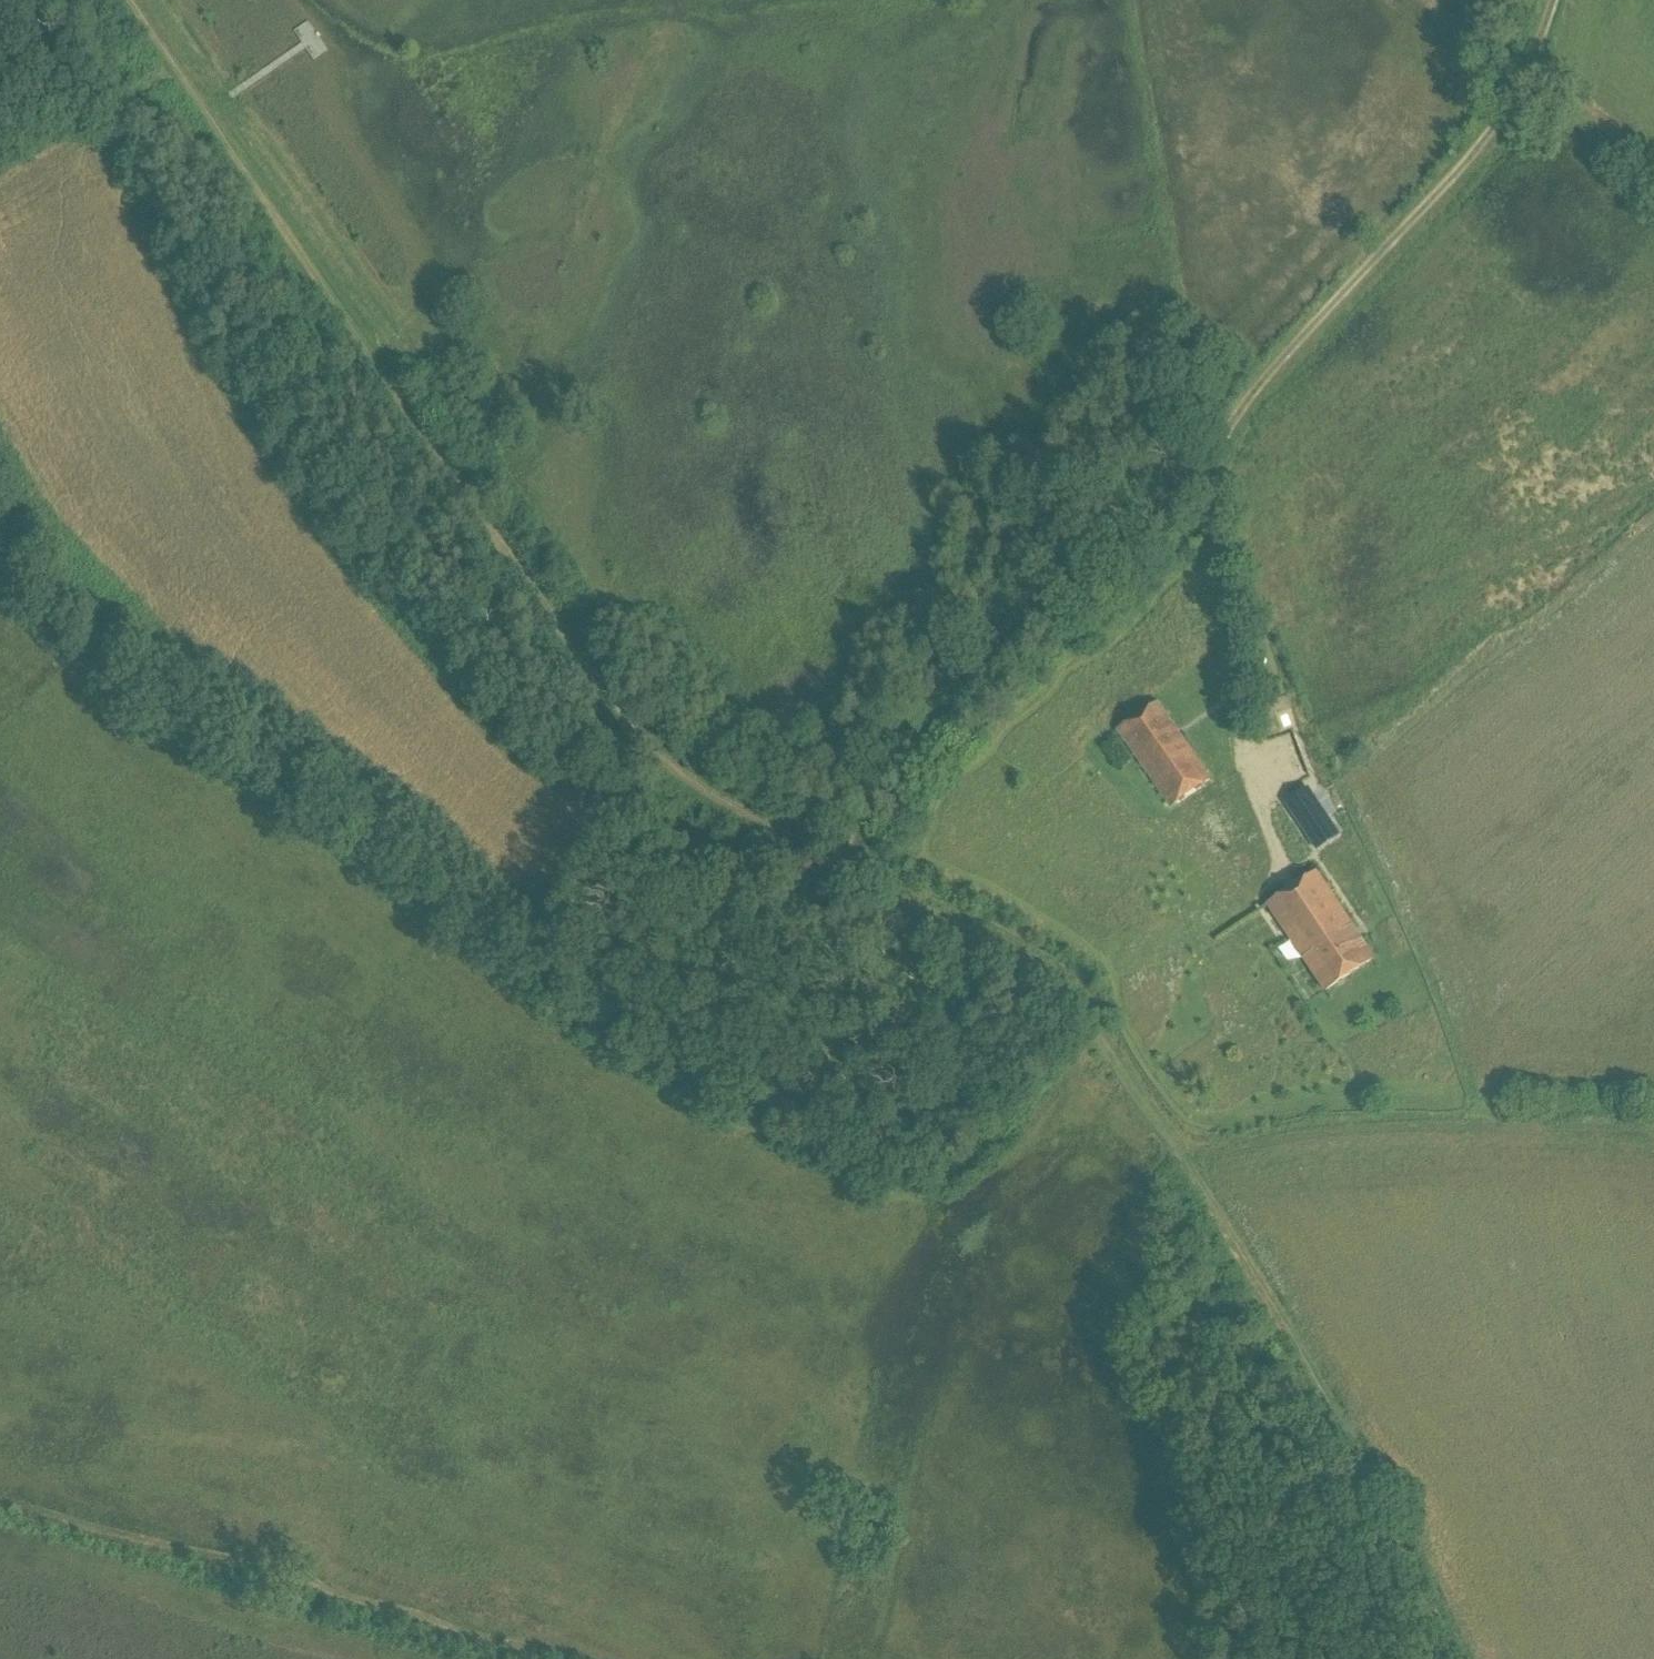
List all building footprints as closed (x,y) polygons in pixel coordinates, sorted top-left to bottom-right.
[(1210,780),(1157,704),(1118,730),(1172,806),(1210,780)] [(1340,835),(1309,789),(1291,801),(1322,847),(1340,835)] [(1286,892),(1267,904),(1325,991),(1374,959),(1316,872),(1297,885),(1286,892)]
